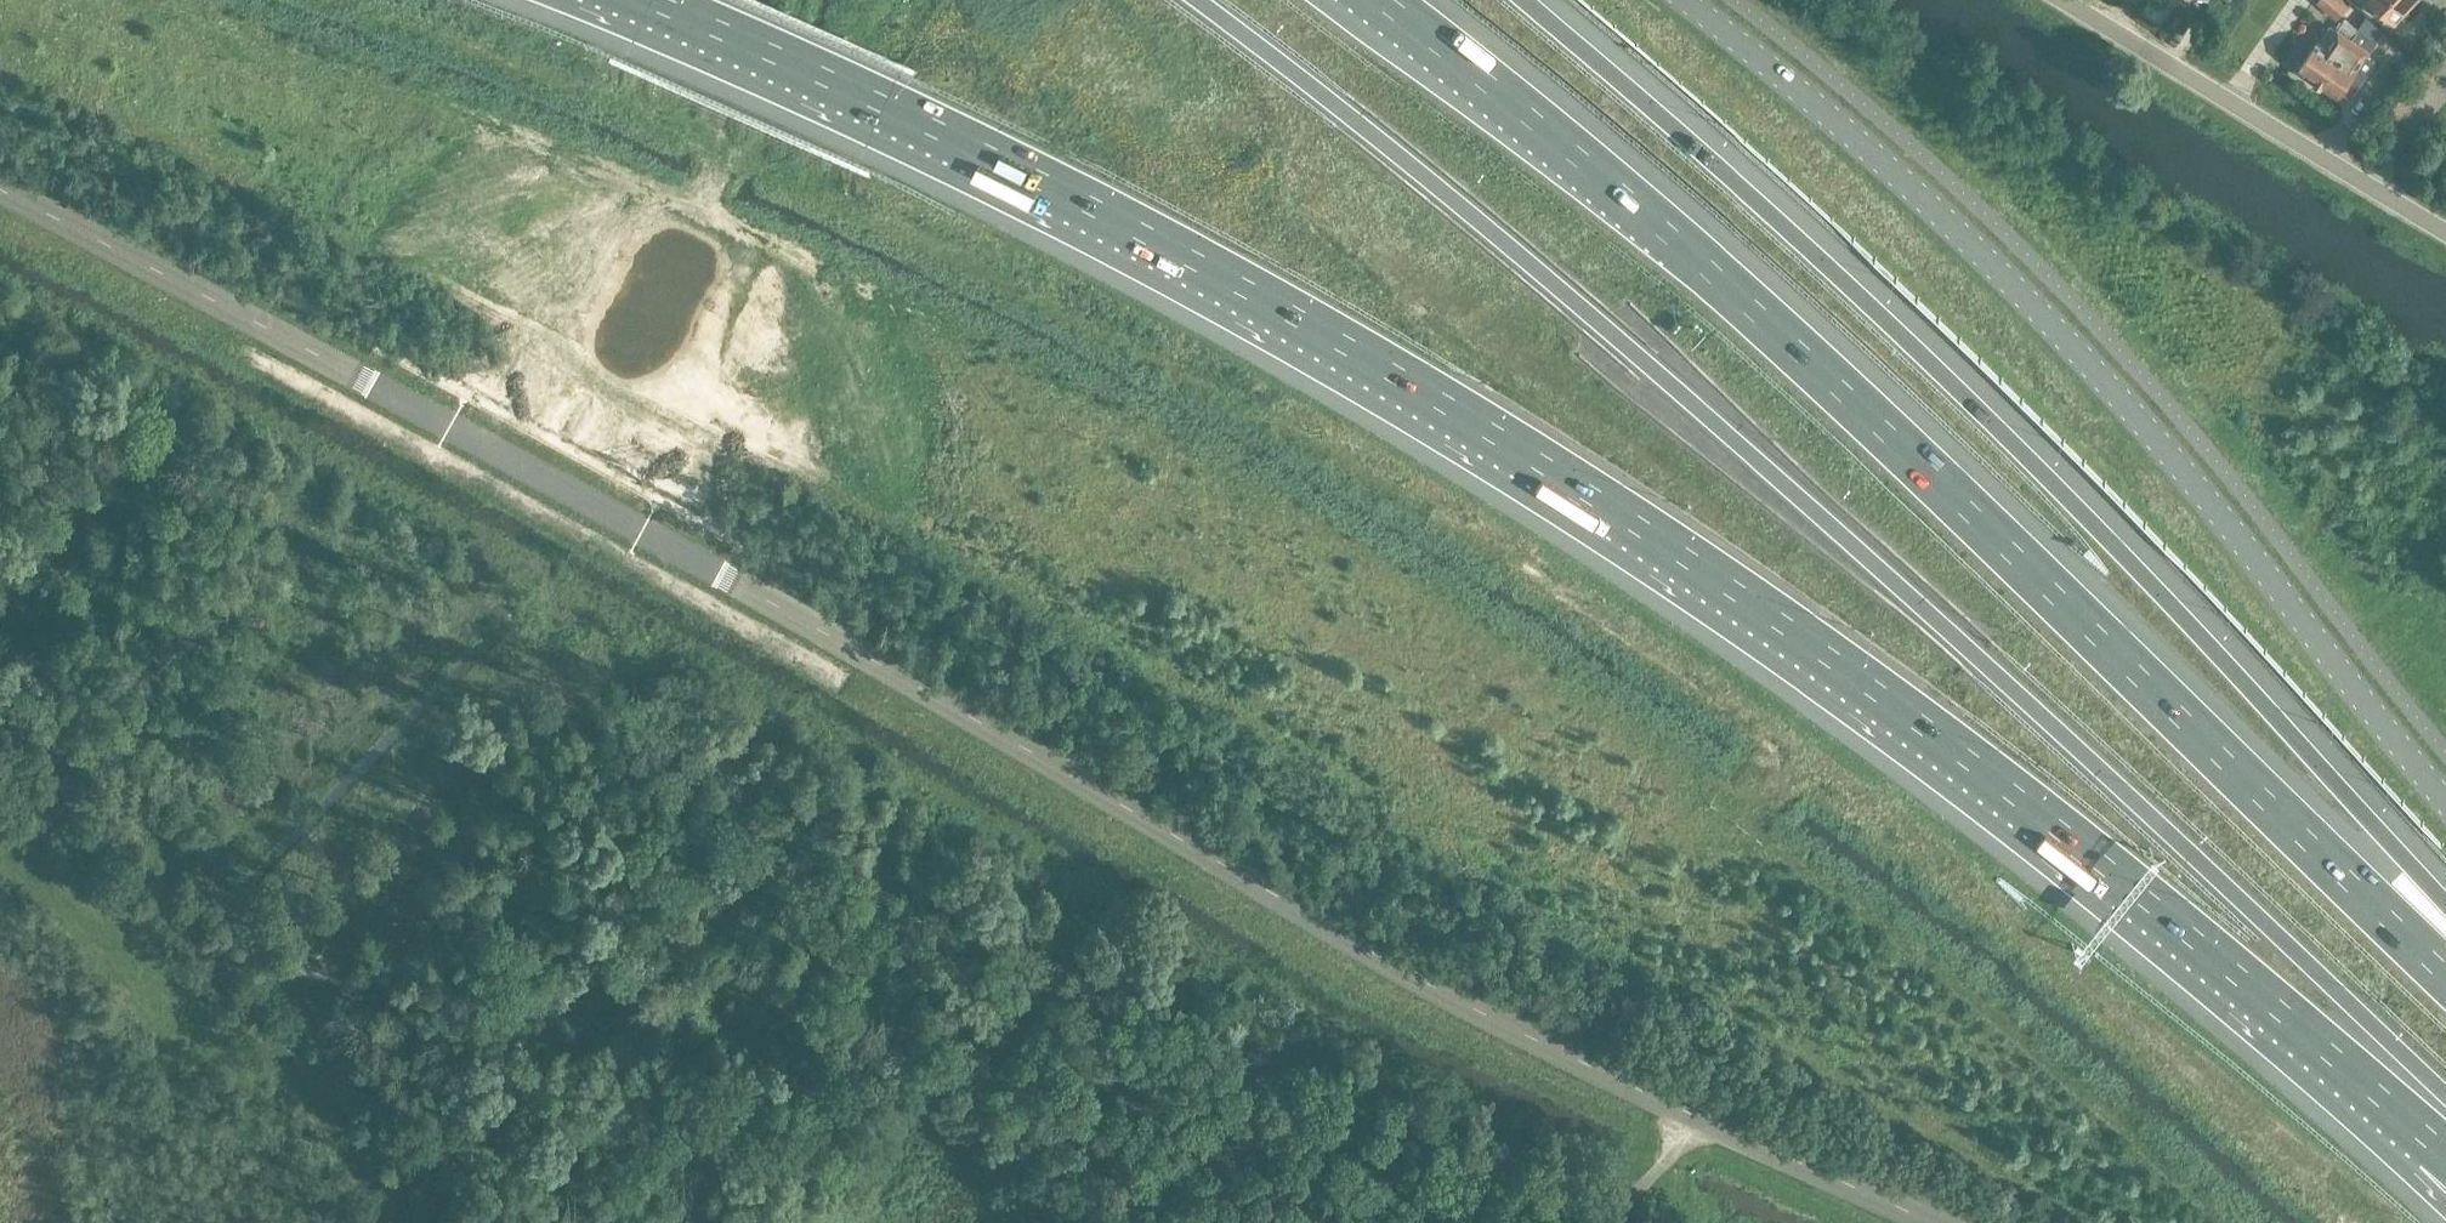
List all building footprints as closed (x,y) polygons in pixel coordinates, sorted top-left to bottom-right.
[(2349,4),(2345,0),(2316,0),(2336,19),(2349,4)] [(2415,0),(2373,0),(2395,21),(2415,0)] [(2316,41),(2299,69),(2321,82),(2337,56),(2341,58),(2352,38),(2350,37),(2356,26),(2342,17),(2324,46),(2316,41)] [(2337,56),(2321,82),(2340,94),(2342,90),(2352,96),(2375,60),(2365,54),(2368,48),(2366,47),(2373,36),(2356,26),(2350,37),(2352,38),(2341,58),(2337,56)]
